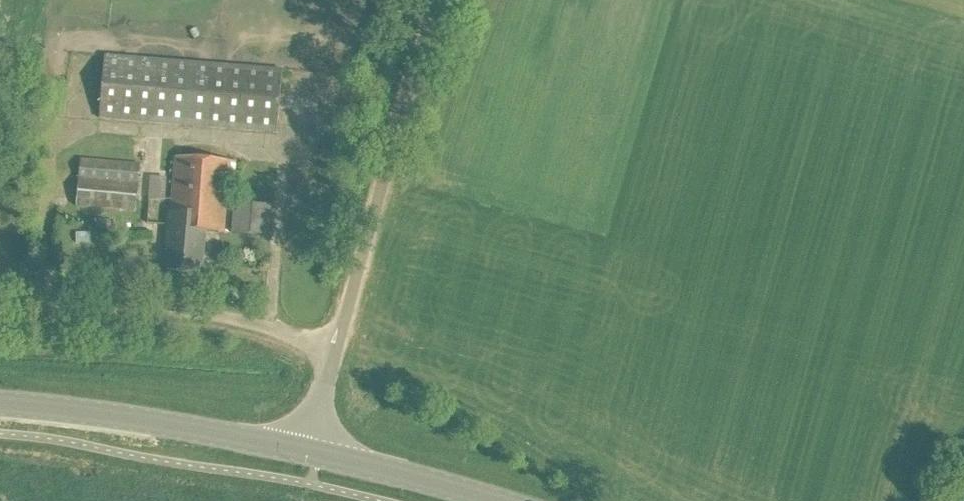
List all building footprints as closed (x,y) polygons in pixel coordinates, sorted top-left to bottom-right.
[(103,57),(99,121),(277,134),(282,70),(103,57)] [(229,204),(231,161),(175,157),(172,212),(169,211),(166,252),(169,252),(168,271),(204,273),(206,233),(227,234),(268,237),(270,207),(229,204)] [(81,161),(77,209),(137,214),(140,164),(81,161)]
